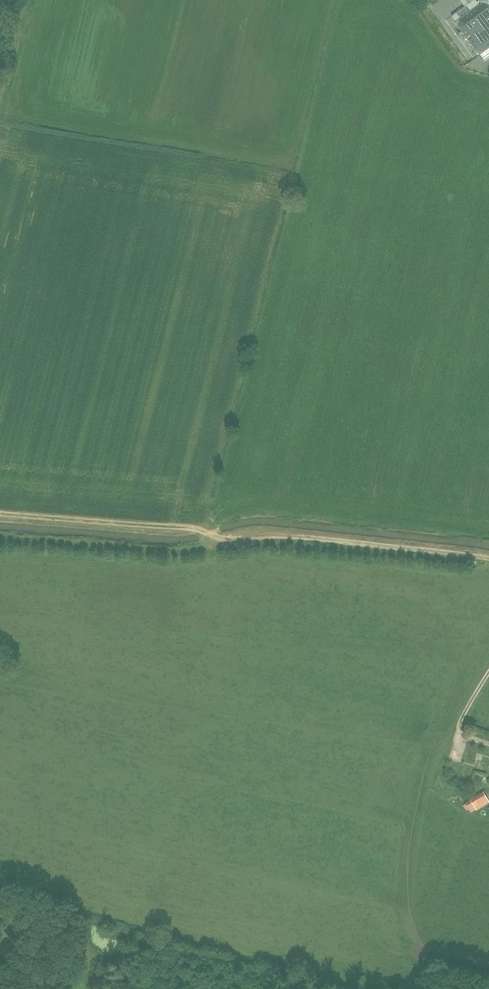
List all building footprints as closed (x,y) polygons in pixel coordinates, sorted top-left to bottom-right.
[(479,4),(472,9),(468,3),(451,16),(456,22),(455,22),(479,55),(488,48),(488,0),(476,0),(479,4)] [(475,798),(480,810),(488,805),(488,791),(475,798)]
